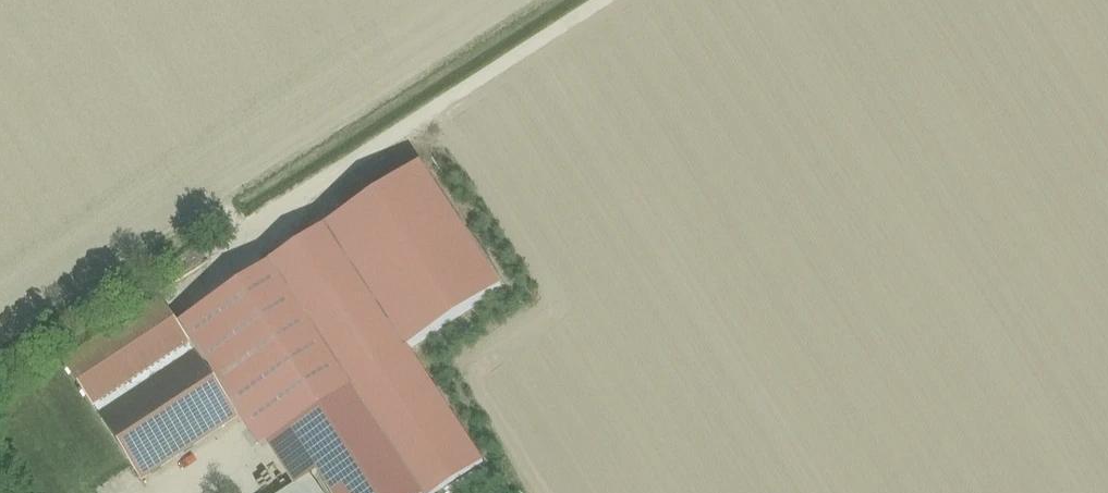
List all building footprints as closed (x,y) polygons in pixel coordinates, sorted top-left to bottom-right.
[(498,288),(416,165),(320,230),(352,278),(402,352),(498,288)] [(297,314),(352,278),(320,230),(265,266),(297,314)] [(297,314),(265,266),(177,323),(195,351),(238,416),(254,440),(259,437),(292,486),(309,475),(314,471),(287,430),(346,392),(348,390),(347,389),(297,314)] [(347,389),(349,387),(402,352),(352,278),(297,314),(347,389)] [(99,414),(195,351),(177,323),(161,298),(64,362),(99,414)] [(195,351),(99,414),(142,480),(238,416),(195,351)] [(402,352),(349,387),(419,492),(433,492),(477,464),(402,352)] [(349,387),(347,389),(348,390),(346,392),(287,430),(328,492),(419,492),(349,387)] [(309,475),(292,486),(282,492),(321,492),(309,475)]
